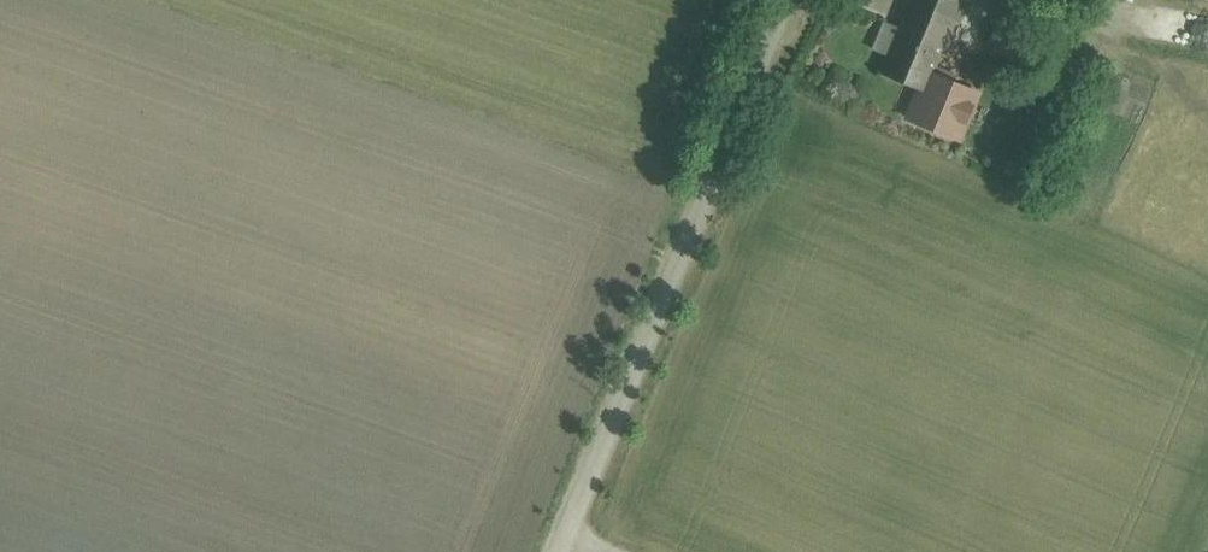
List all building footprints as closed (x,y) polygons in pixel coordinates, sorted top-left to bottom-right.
[(905,128),(958,149),(980,97),(940,80),(973,0),(916,0),(883,79),(919,94),(905,128)] [(1133,10),(1138,0),(1109,0),(1133,10)] [(998,16),(986,52),(1012,61),(1024,25),(998,16)]
